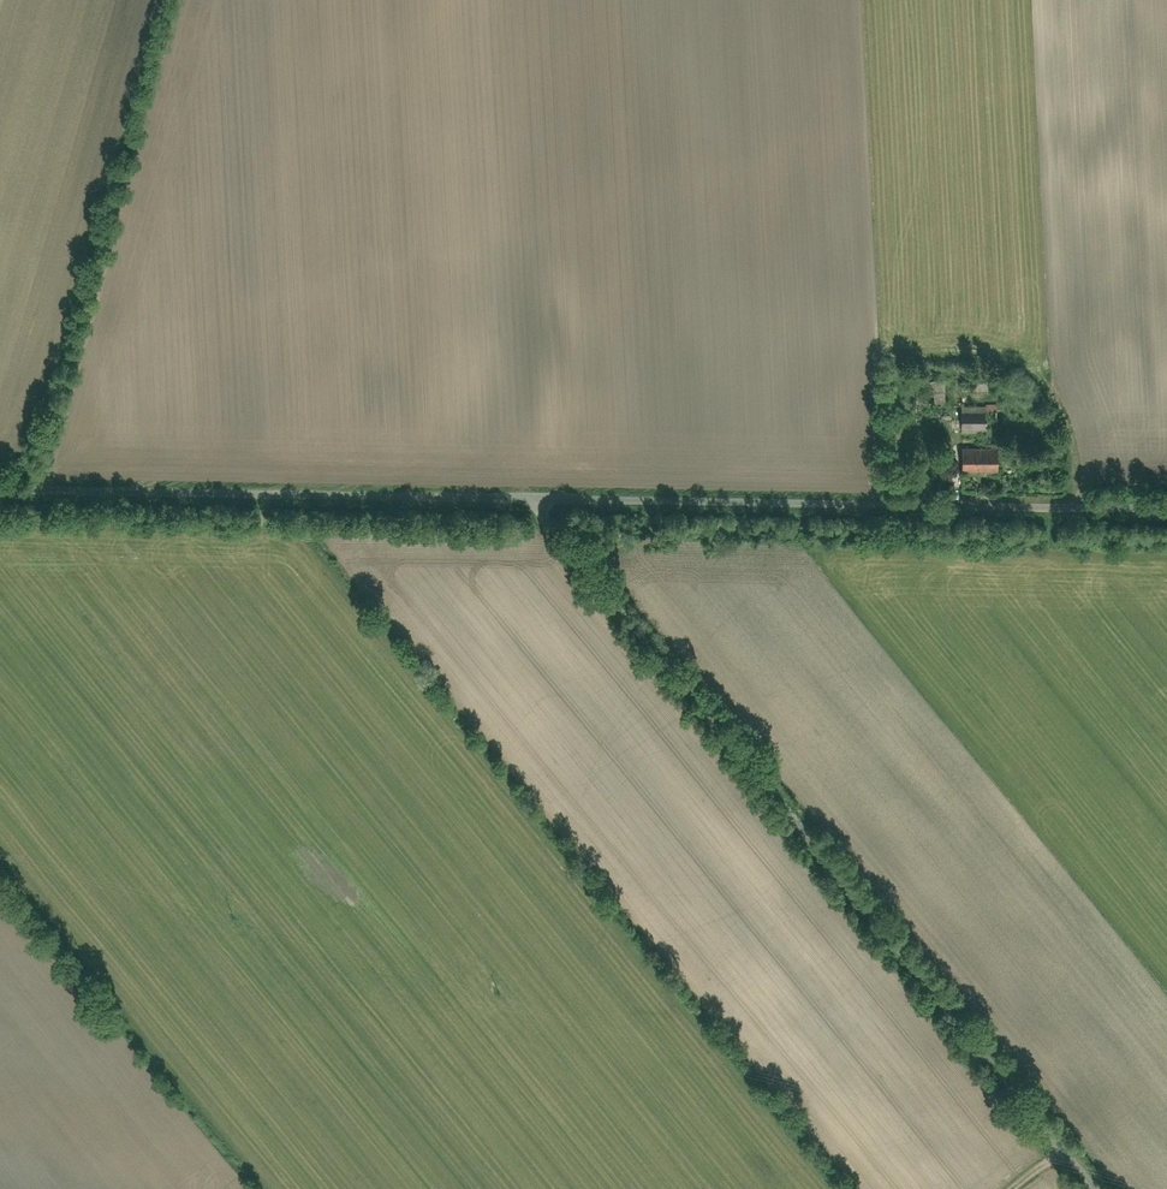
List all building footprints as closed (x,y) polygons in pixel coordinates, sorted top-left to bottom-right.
[(927,383),(927,395),(949,394),(949,382),(927,383)] [(964,414),(964,433),(991,434),(991,415),(964,414)] [(966,449),(967,475),(1003,474),(1002,448),(966,449)]
